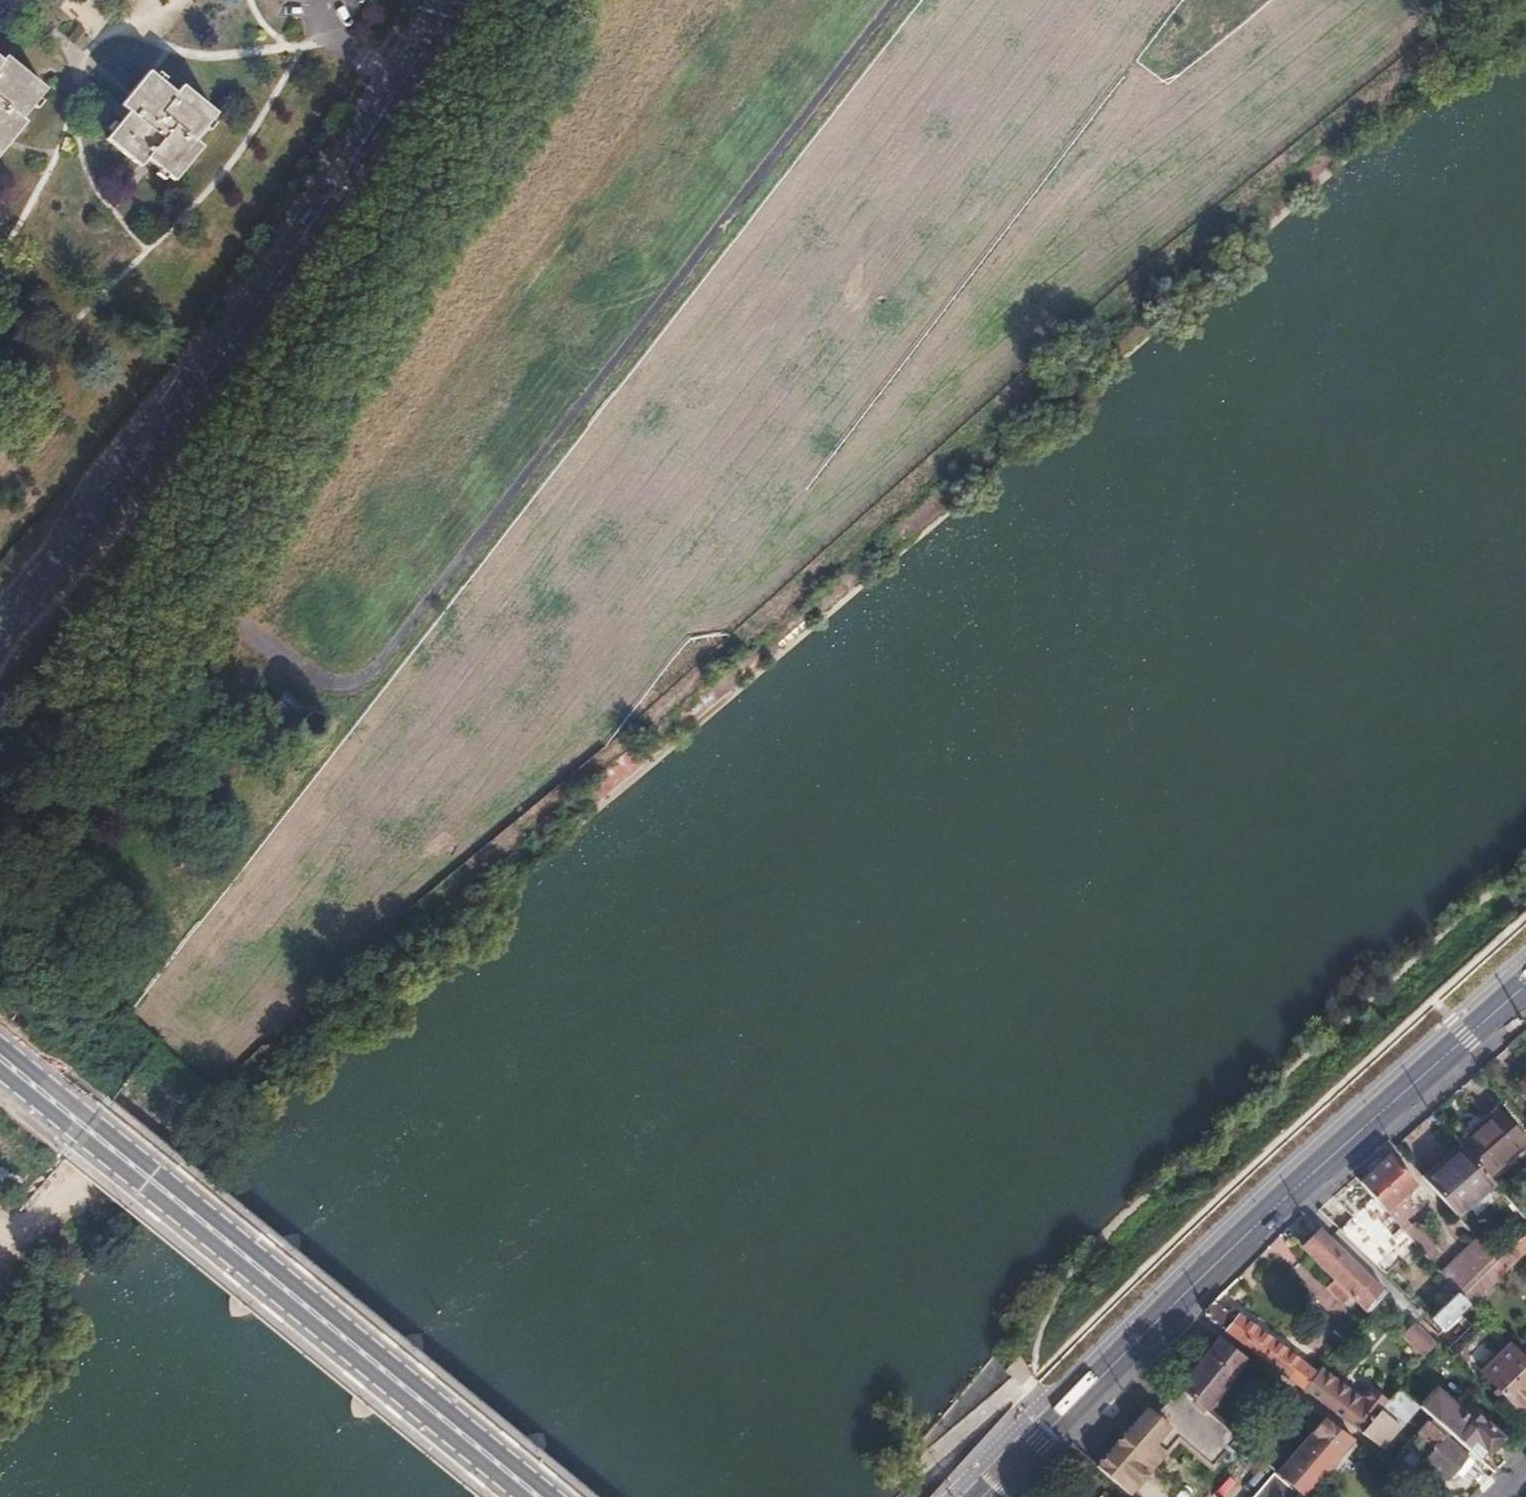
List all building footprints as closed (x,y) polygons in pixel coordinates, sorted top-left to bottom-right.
[(27,121),(22,117),(46,88),(6,56),(2,61),(0,60),(0,155),(27,121)] [(128,112),(106,140),(141,167),(148,159),(173,180),(201,147),(194,141),(216,115),(190,93),(185,100),(149,71),(121,106),(128,112)] [(1499,1112),(1459,1144),(1463,1150),(1487,1176),(1525,1142),(1499,1112)] [(1463,1150),(1426,1181),(1455,1215),(1493,1183),(1487,1176),(1463,1150)] [(1390,1157),(1360,1184),(1377,1204),(1384,1212),(1415,1185),(1390,1157)] [(1377,1204),(1343,1235),(1354,1245),(1374,1264),(1406,1236),(1384,1212),(1377,1204)] [(1384,1292),(1321,1230),(1303,1247),(1332,1277),(1351,1296),(1367,1312),(1384,1292)] [(1496,1262),(1482,1276),(1491,1285),(1525,1250),(1525,1233),(1496,1262)] [(1480,1243),(1445,1279),(1458,1294),(1461,1297),(1482,1276),(1496,1262),(1480,1243)] [(1461,1297),(1469,1306),(1470,1306),(1491,1285),(1482,1276),(1461,1297)] [(1351,1296),(1332,1277),(1324,1287),(1341,1305),(1351,1296)] [(1458,1294),(1433,1319),(1444,1330),(1469,1306),(1461,1297),(1458,1294)] [(1235,1319),(1211,1301),(1204,1309),(1204,1315),(1256,1354),(1302,1389),(1316,1373),(1239,1315),(1235,1319)] [(1436,1344),(1423,1329),(1416,1323),(1401,1337),(1422,1360),(1436,1344)] [(1146,1409),(1096,1467),(1128,1495),(1178,1439),(1212,1467),(1237,1439),(1206,1411),(1246,1360),(1218,1339),(1155,1416),(1146,1409)] [(1508,1346),(1479,1374),(1514,1410),(1525,1399),(1525,1365),(1508,1346)] [(1316,1373),(1302,1389),(1361,1433),(1379,1411),(1386,1403),(1369,1390),(1359,1401),(1318,1370),(1316,1373)] [(1379,1411),(1361,1433),(1379,1446),(1413,1402),(1398,1388),(1386,1403),(1379,1411)] [(1435,1390),(1419,1407),(1479,1462),(1500,1439),(1468,1410),(1463,1415),(1435,1390)] [(1323,1418),(1276,1474),(1303,1496),(1307,1496),(1354,1442),(1323,1418)] [(1426,1424),(1416,1434),(1433,1450),(1424,1460),(1447,1481),(1454,1473),(1458,1476),(1471,1462),(1426,1424)] [(1272,1475),(1254,1496),(1298,1496),(1272,1475)]
